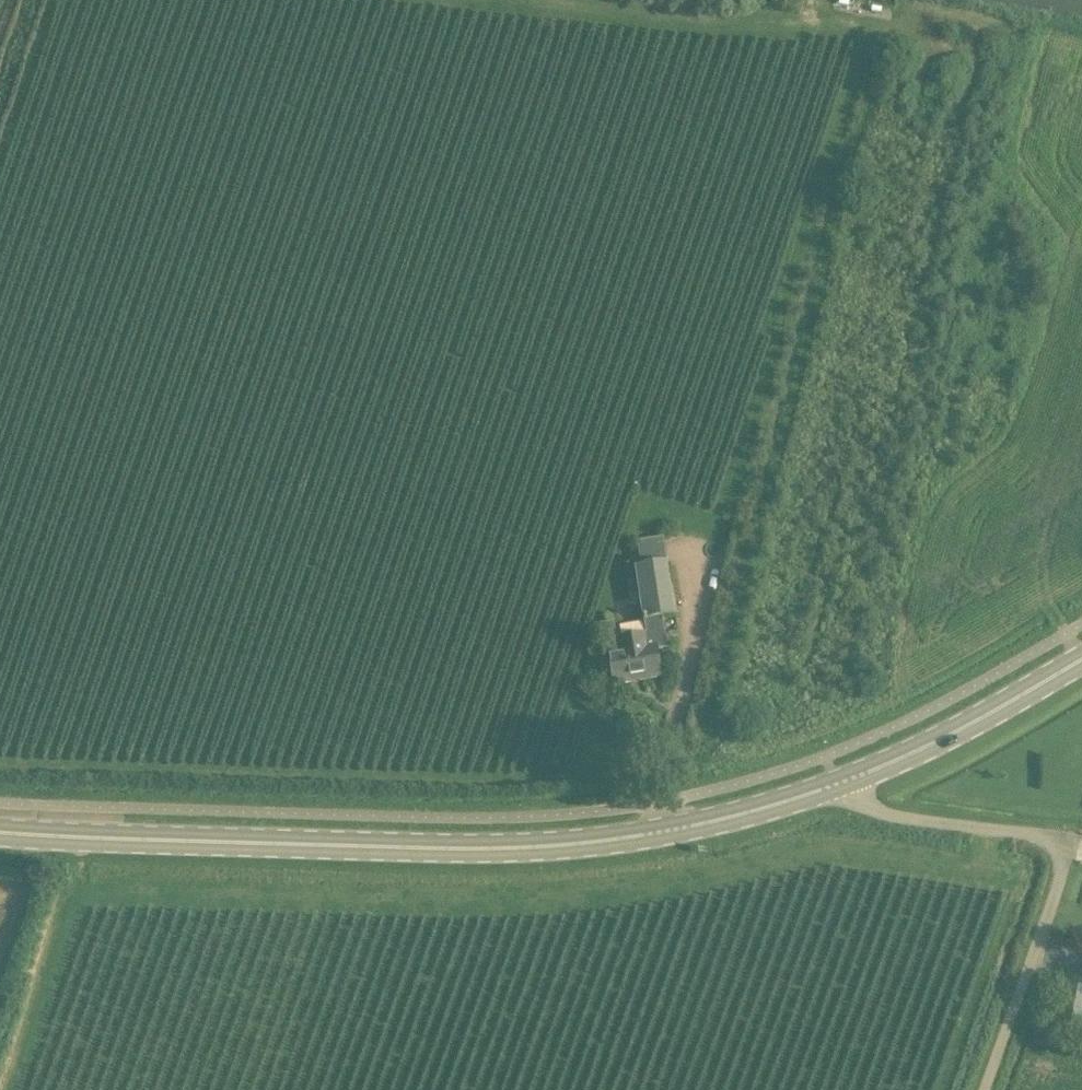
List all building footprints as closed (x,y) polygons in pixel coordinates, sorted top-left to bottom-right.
[(612,682),(613,686),(660,678),(656,651),(668,649),(662,620),(677,618),(669,564),(634,569),(643,623),(644,623),(646,634),(607,641),(609,653),(607,653),(608,655),(609,664),(602,665),(604,684),(612,682)] [(1067,981),(1058,1024),(1081,1029),(1081,984),(1067,981)]
